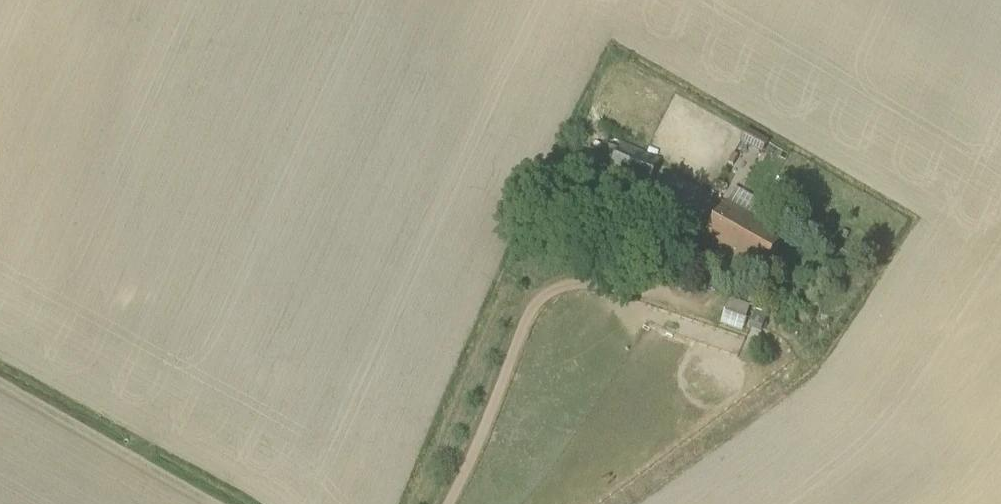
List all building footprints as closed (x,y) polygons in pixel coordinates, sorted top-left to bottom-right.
[(608,177),(646,193),(660,160),(623,143),(620,151),(608,146),(600,166),(611,170),(608,177)] [(702,246),(733,263),(758,219),(727,202),(702,246)] [(758,219),(733,263),(761,279),(786,235),(758,219)] [(729,300),(725,312),(746,319),(750,307),(729,300)]
